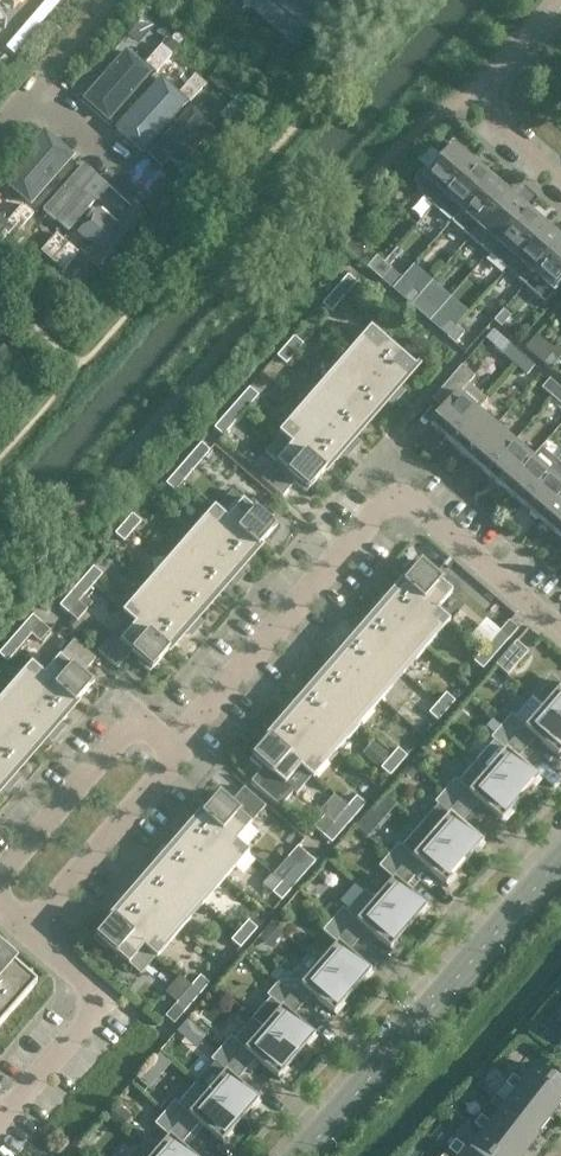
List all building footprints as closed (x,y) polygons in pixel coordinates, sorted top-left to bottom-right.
[(5,1),(13,9),(21,0),(0,0),(0,7),(5,1)] [(250,7),(294,44),(306,29),(272,0),(256,0),(250,7)] [(306,29),(319,15),(302,0),(272,0),(306,29)] [(319,15),(332,0),(302,0),(319,15)] [(162,45),(146,63),(157,72),(173,54),(178,49),(180,46),(169,37),(167,39),(162,45)] [(149,70),(124,49),(84,95),(110,116),(149,70)] [(165,66),(122,117),(134,128),(155,103),(165,112),(176,99),(166,91),(178,77),(165,66)] [(195,75),(180,93),(190,102),(206,84),(195,75)] [(230,104),(220,115),(229,123),(239,112),(230,104)] [(191,105),(152,152),(175,171),(214,124),(191,105)] [(45,135),(5,182),(31,204),(71,157),(45,135)] [(421,193),(424,197),(432,205),(470,162),(449,144),(440,154),(442,156),(428,172),(424,167),(416,174),(415,175),(414,176),(414,178),(414,179),(414,180),(414,181),(414,182),(416,186),(419,190),(421,193)] [(451,221),(488,178),(470,162),(432,205),(451,221)] [(79,166),(42,208),(68,230),(104,187),(79,166)] [(479,226),(507,194),(488,178),(451,221),(470,237),(479,226)] [(479,226),(470,237),(488,253),(497,243),(525,210),(507,194),(479,226)] [(5,246),(15,236),(18,232),(34,214),(23,204),(7,222),(0,216),(0,242),(5,246)] [(116,222),(101,209),(78,235),(93,248),(79,264),(91,275),(141,219),(128,208),(116,222)] [(507,270),(544,227),(525,210),(497,243),(488,253),(507,270)] [(535,275),(560,245),(560,241),(544,227),(507,270),(525,286),(535,275)] [(41,251),(52,261),(68,243),(57,233),(41,251)] [(16,237),(7,247),(13,252),(22,242),(16,237)] [(68,243),(52,261),(63,270),(79,253),(68,243)] [(525,286),(544,302),(553,291),(560,281),(560,245),(535,275),(525,286)] [(383,262),(375,255),(366,266),(373,272),(383,262)] [(383,262),(373,272),(381,279),(391,288),(401,277),(390,268),(383,262)] [(340,284),(349,292),(357,282),(348,275),(340,284)] [(340,284),(332,293),(341,301),(349,292),(340,284)] [(403,298),(411,305),(420,294),(413,288),(403,298)] [(331,312),(341,301),(332,293),(322,304),(331,312)] [(420,294),(411,305),(418,311),(427,300),(420,294)] [(439,310),(433,305),(424,316),(429,321),(439,310)] [(511,316),(504,310),(495,321),(501,327),(511,316)] [(447,337),(457,326),(449,320),(440,330),(447,337)] [(457,326),(447,337),(455,343),(464,332),(457,326)] [(371,327),(325,380),(370,419),(388,399),(392,402),(402,392),(397,388),(416,366),(371,327)] [(543,342),(535,335),(525,347),(532,354),(543,342)] [(294,336),(286,346),(295,354),(303,344),(294,336)] [(0,350),(0,355),(11,364),(18,356),(5,345),(0,350)] [(503,353),(515,364),(523,355),(511,345),(503,353)] [(295,354),(286,346),(277,356),(286,363),(295,354)] [(559,358),(552,352),(543,363),(549,369),(559,358)] [(534,365),(523,355),(515,364),(527,374),(534,365)] [(477,410),(486,399),(469,384),(475,377),(462,366),(433,399),(445,409),(430,426),(449,442),(477,410)] [(542,387),(553,397),(560,388),(550,379),(542,387)] [(279,433),(292,444),(324,472),(343,450),(348,454),(357,443),(352,440),(370,419),(325,380),(279,433)] [(240,398),(249,406),(258,395),(249,387),(240,398)] [(560,388),(553,397),(560,404),(560,388)] [(232,407),(241,415),(249,406),(240,398),(232,407)] [(241,415),(232,407),(224,416),(233,424),(241,415)] [(495,426),(477,410),(449,442),(467,458),(495,426)] [(233,424),(224,416),(214,428),(223,435),(233,424)] [(514,442),(495,426),(467,458),(486,474),(514,442)] [(532,458),(514,442),(486,474),(504,490),(532,458)] [(194,451),(203,459),(210,451),(201,443),(194,451)] [(306,493),(324,472),(292,444),(277,462),(297,479),(294,482),(306,493)] [(523,506),(551,474),(560,463),(542,447),(532,458),(504,490),(523,506)] [(203,459),(194,451),(186,460),(195,468),(203,459)] [(186,460),(178,469),(187,477),(195,468),(186,460)] [(560,499),(560,464),(560,463),(551,474),(523,506),(541,522),(560,499)] [(187,477),(178,469),(169,480),(178,488),(187,477)] [(232,491),(217,508),(260,546),(278,525),(266,515),(263,518),(243,500),(232,491)] [(541,522),(559,538),(560,536),(560,499),(541,522)] [(241,568),(260,546),(217,508),(215,506),(169,559),(214,599),(232,578),(236,582),(241,577),(245,572),(241,568)] [(132,514),(124,523),(133,531),(141,521),(132,514)] [(133,531),(124,523),(115,533),(124,541),(133,531)] [(214,599),(169,559),(123,612),(128,617),(168,652),(187,630),(191,634),(200,623),(196,619),(214,599)] [(423,561),(405,581),(437,609),(452,592),(449,589),(432,574),(435,571),(423,561)] [(84,577),(93,585),(102,574),(93,566),(84,577)] [(440,581),(449,589),(454,583),(446,576),(440,581)] [(93,585),(84,577),(76,586),(85,594),(93,585)] [(450,621),(437,609),(405,581),(386,603),(381,599),(372,610),(377,614),(359,634),(404,674),(450,621)] [(77,603),(84,596),(85,594),(76,586),(68,595),(77,603)] [(77,603),(68,595),(60,605),(69,613),(77,603)] [(84,596),(77,603),(69,613),(77,621),(92,603),(84,596)] [(33,632),(42,623),(33,614),(24,625),(33,632)] [(132,652),(140,659),(138,662),(150,672),(168,652),(128,617),(98,651),(118,668),(132,652)] [(509,621),(499,633),(508,640),(518,629),(509,621)] [(42,623),(33,632),(31,634),(40,642),(50,630),(42,623)] [(25,642),(31,634),(33,632),(24,625),(16,634),(25,642)] [(508,640),(499,633),(491,642),(500,649),(508,640)] [(16,634),(8,643),(17,651),(25,642),(16,634)] [(314,686),(336,705),(359,725),(404,674),(359,634),(341,655),(336,651),(327,661),(332,665),(314,686)] [(60,656),(44,674),(55,683),(77,702),(95,681),(84,672),(95,658),(74,640),(60,656)] [(508,675),(528,652),(516,641),(496,665),(508,675)] [(491,642),(483,650),(492,658),(500,649),(491,642)] [(8,643),(0,652),(0,655),(8,661),(17,651),(8,643)] [(492,658),(483,650),(474,661),(483,669),(492,658)] [(31,755),(48,734),(53,738),(62,728),(58,724),(77,702),(44,674),(31,663),(0,699),(0,728),(31,755)] [(543,706),(560,722),(560,684),(557,680),(555,679),(552,679),(550,679),(549,679),(547,680),(546,681),(532,697),(543,706)] [(268,738),(290,758),(300,766),(313,778),(359,725),(336,705),(314,686),(296,706),(292,702),(287,708),(282,713),(287,717),(268,738)] [(446,693),(438,703),(447,711),(455,701),(446,693)] [(543,706),(532,697),(514,717),(511,715),(501,726),(526,748),(535,737),(560,758),(560,757),(560,722),(543,706)] [(439,720),(447,711),(438,703),(429,712),(439,720)] [(494,741),(476,761),(487,771),(520,799),(529,788),(532,790),(541,780),(516,759),(526,748),(501,726),(494,720),(487,727),(495,733),(491,738),(494,741)] [(4,786),(8,790),(12,785),(17,779),(13,775),(31,755),(0,728),(0,790),(4,786)] [(268,738),(250,759),(261,769),(251,781),(280,807),(295,791),(297,793),(311,776),(300,766),(290,758),(268,738)] [(374,743),(364,755),(380,768),(390,756),(374,743)] [(398,748),(390,758),(399,766),(407,756),(398,748)] [(421,751),(411,761),(420,769),(430,759),(421,751)] [(399,766),(390,758),(381,767),(390,775),(399,766)] [(411,780),(420,769),(411,761),(402,772),(411,780)] [(520,799),(487,771),(476,761),(458,782),(455,779),(445,791),(470,812),(479,801),(503,823),(513,812),(510,810),(520,799)] [(203,812),(236,841),(265,806),(244,788),(232,801),(221,792),(203,812)] [(420,826),(431,835),(464,864),(473,853),(476,855),(485,844),(460,823),(470,812),(445,791),(435,802),(438,805),(420,826)] [(346,807),(355,815),(365,804),(356,797),(346,807)] [(346,807),(338,816),(348,824),(355,815),(346,807)] [(175,845),(157,865),(202,905),(248,852),(236,841),(203,812),(184,834),(180,831),(175,836),(171,841),(175,845)] [(371,821),(364,815),(355,826),(365,834),(371,827),(371,821)] [(331,826),(332,824),(323,816),(313,827),(322,835),(331,826)] [(338,816),(332,824),(331,826),(340,833),(348,824),(338,816)] [(340,833),(331,826),(322,835),(331,843),(340,833)] [(464,864),(431,835),(420,826),(402,846),(399,843),(389,855),(414,877),(423,866),(447,887),(457,877),(454,875),(464,864)] [(296,865),(297,864),(306,855),(297,847),(287,858),(296,865)] [(306,855),(297,864),(306,872),(314,862),(306,855)] [(375,899),(408,928),(417,917),(420,919),(429,909),(404,887),(414,877),(389,855),(379,866),(393,879),(375,899)] [(272,875),(281,883),(289,873),(291,870),(283,863),(272,875)] [(291,870),(289,873),(298,881),(306,872),(297,864),(296,865),(291,870)] [(134,937),(156,956),(157,957),(202,905),(157,865),(139,886),(135,882),(131,887),(126,892),(130,896),(112,917),(134,937)] [(281,883),(290,890),(298,881),(289,873),(281,883)] [(330,916),(352,895),(332,873),(309,894),(330,916)] [(269,880),(242,877),(241,888),(250,889),(249,904),(267,906),(269,880)] [(290,890),(281,883),(271,893),(280,901),(290,890)] [(408,928),(375,899),(364,890),(346,911),(343,908),(333,919),(358,941),(367,930),(392,951),(401,941),(398,939),(408,928)] [(227,925),(238,915),(224,901),(213,911),(227,925)] [(156,956),(134,937),(112,917),(93,939),(105,949),(108,946),(140,975),(156,956)] [(358,941),(333,919),(322,931),(337,943),(319,964),(352,992),(361,981),(364,983),(373,973),(348,952),(358,941)] [(248,920),(240,930),(249,938),(257,928),(248,920)] [(283,933),(271,922),(262,933),(274,944),(283,933)] [(249,938),(240,930),(231,939),(240,947),(249,938)] [(287,972),(277,984),(302,1005),(311,995),(335,1016),(345,1005),(342,1003),(352,992),(319,964),(317,965),(306,956),(290,975),(287,972)] [(36,984),(10,961),(5,966),(0,962),(0,1025),(36,984)] [(183,996),(191,986),(180,975),(165,992),(176,1003),(183,996)] [(200,976),(191,986),(200,994),(209,983),(200,976)] [(252,1019),(263,1028),(296,1057),(305,1046),(308,1048),(317,1037),(292,1016),(302,1005),(277,984),(266,995),(270,998),(252,1019)] [(200,994),(191,986),(183,996),(192,1003),(200,994)] [(176,1003),(175,1005),(184,1012),(192,1003),(183,996),(176,1003)] [(184,1012),(175,1005),(165,1016),(174,1024),(184,1012)] [(296,1057),(263,1028),(252,1019),(234,1039),(230,1036),(220,1048),(246,1070),(255,1059),(279,1080),(289,1070),(286,1068),(296,1057)] [(246,1070),(220,1048),(210,1059),(224,1072),(206,1092),(240,1121),(249,1110),(252,1112),(261,1102),(236,1080),(246,1070)] [(518,1087),(553,1114),(560,1103),(560,1086),(534,1066),(521,1082),(518,1087)] [(512,1075),(505,1084),(514,1091),(518,1087),(521,1082),(512,1075)] [(240,1121),(206,1092),(196,1083),(178,1104),(174,1101),(164,1112),(190,1134),(199,1123),(223,1145),(233,1134),(230,1132),(240,1121)] [(506,1102),(502,1107),(537,1134),(553,1114),(518,1087),(514,1091),(506,1102)] [(496,1095),(489,1104),(498,1111),(502,1107),(506,1102),(496,1095)] [(118,1104),(107,1118),(118,1127),(129,1114),(118,1104)] [(490,1122),(487,1127),(522,1154),(537,1134),(502,1107),(498,1111),(490,1122)] [(164,1112),(154,1124),(168,1136),(151,1155),(193,1155),(180,1145),(190,1134),(164,1112)] [(474,1124),(483,1131),(487,1127),(490,1122),(481,1115),(474,1124)] [(470,1148),(480,1155),(520,1155),(522,1154),(487,1127),(483,1131),(470,1148)] [(447,1149),(456,1155),(457,1155),(460,1151),(464,1146),(455,1139),(452,1143),(447,1149)] [(140,1147),(132,1155),(150,1155),(140,1147)]
